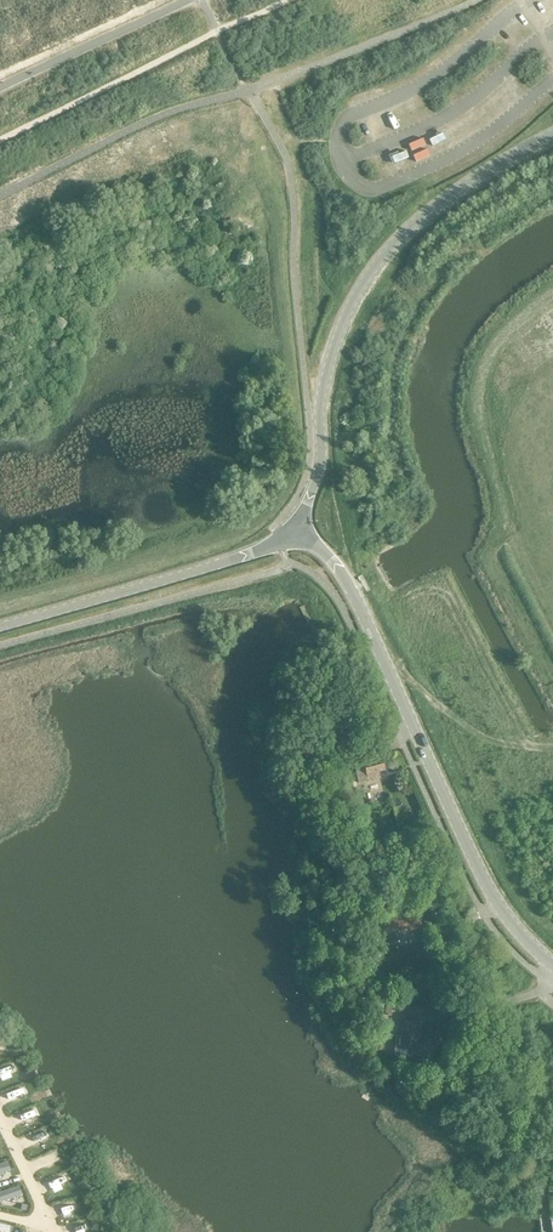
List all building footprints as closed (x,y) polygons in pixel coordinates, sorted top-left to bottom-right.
[(362,763),(354,765),(357,782),(360,782),(379,778),(377,772),(384,771),(381,759),(362,763)] [(396,832),(389,835),(392,845),(399,843),(396,832)] [(368,913),(370,918),(380,915),(378,909),(368,913)] [(395,941),(394,938),(405,934),(405,932),(421,927),(416,912),(389,920),(388,916),(376,920),(380,933),(384,944),(395,941)] [(385,995),(383,1013),(389,1014),(390,1001),(398,1002),(398,1011),(405,1012),(406,1002),(410,1003),(410,997),(385,995)]
